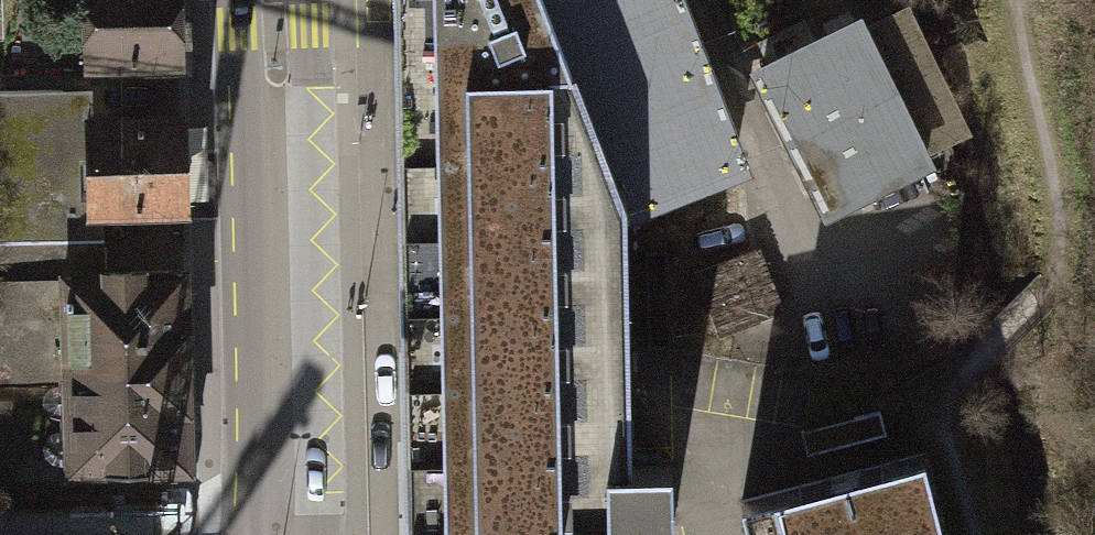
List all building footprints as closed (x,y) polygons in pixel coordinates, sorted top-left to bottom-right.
[(179,0),(83,0),(85,73),(181,70),(179,0)] [(624,206),(548,0),(394,0),(406,534),(596,534),(613,534),(611,477),(634,475),(624,206)] [(624,206),(746,161),(686,0),(548,0),(624,206)] [(759,61),(832,211),(975,131),(909,0),(879,0),(759,61)] [(0,101),(0,245),(101,242),(100,217),(184,215),(181,114),(91,117),(90,98),(0,101)] [(102,270),(101,242),(0,245),(0,383),(57,382),(195,378),(192,269),(102,270)] [(195,378),(57,382),(60,484),(199,480),(195,378)] [(746,485),(759,534),(947,534),(921,442),(746,485)] [(613,534),(680,532),(679,475),(634,475),(611,477),(613,534)]
